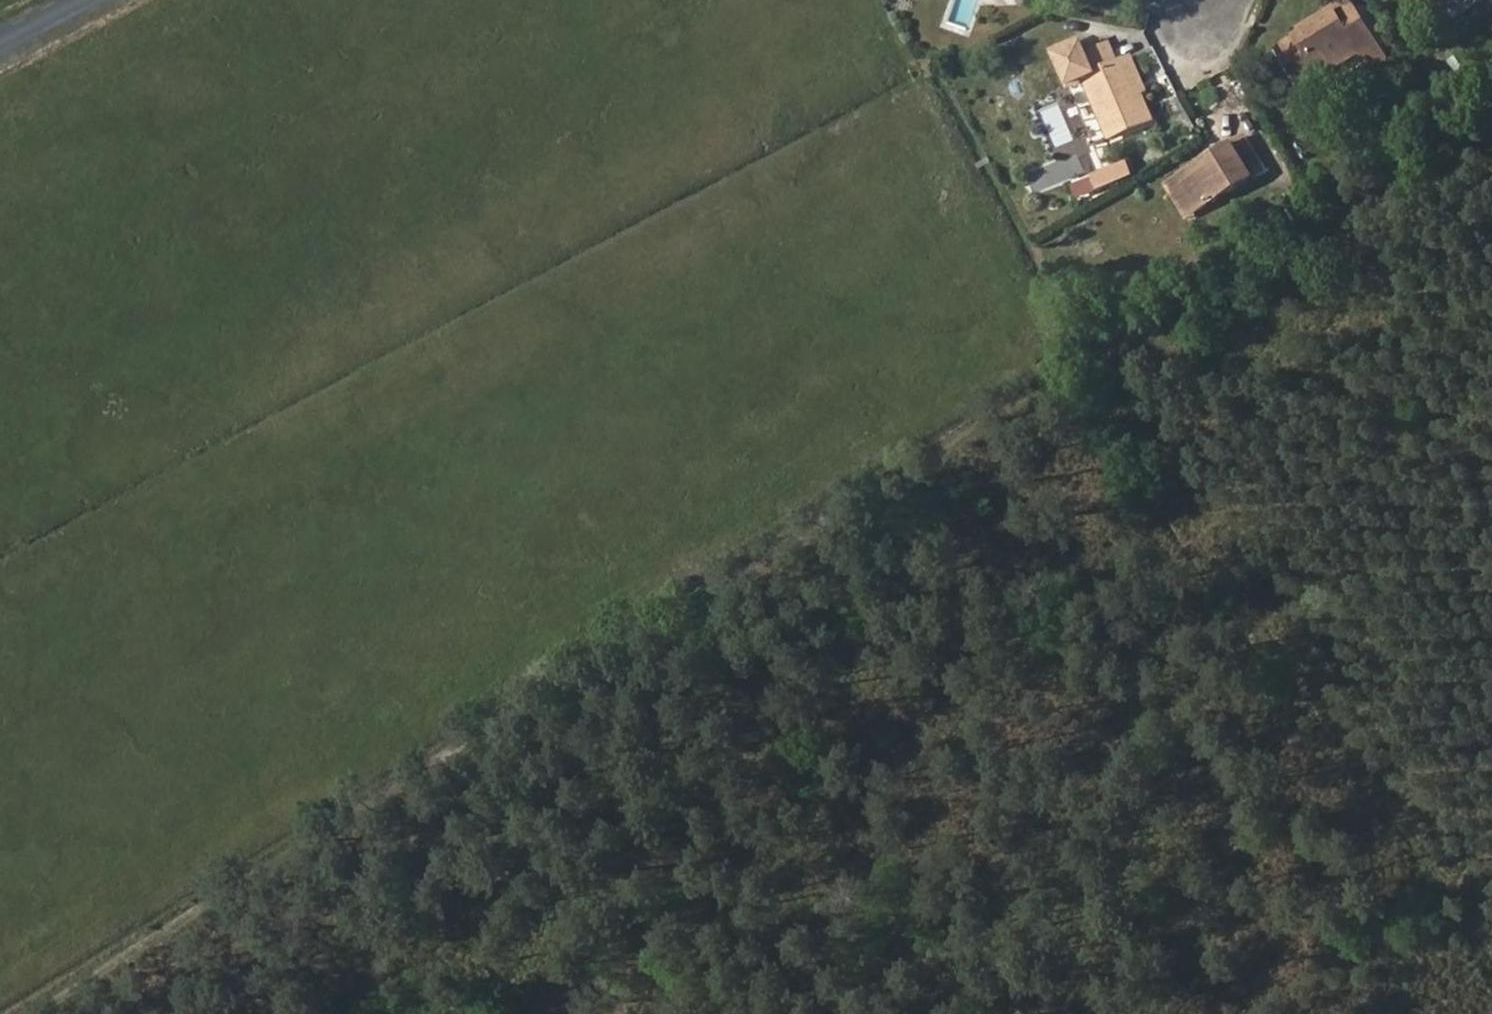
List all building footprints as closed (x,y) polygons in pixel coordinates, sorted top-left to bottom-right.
[(1301,34),(1276,49),(1301,89),(1360,55),(1372,73),(1388,62),(1350,0),(1345,0),(1332,8),(1335,14),(1325,21),(1321,15),(1298,29),(1301,34)] [(1421,9),(1436,0),(1415,0),(1421,9)] [(1332,8),(1321,15),(1325,21),(1335,14),(1332,8)] [(1100,49),(1094,39),(1086,43),(1091,53),(1100,49)] [(1069,86),(1081,81),(1107,140),(1151,121),(1139,96),(1122,60),(1117,63),(1109,45),(1100,49),(1091,53),(1086,43),(1056,56),(1069,86)] [(1139,96),(1148,90),(1131,57),(1122,60),(1139,96)] [(1265,171),(1244,137),(1208,158),(1213,166),(1186,183),(1199,212),(1265,171)] [(1084,154),(1030,167),(1036,187),(1089,174),(1084,154)] [(1199,212),(1186,183),(1213,166),(1208,158),(1163,187),(1184,221),(1199,212)] [(1126,162),(1095,171),(1101,190),(1132,179),(1126,162)]
